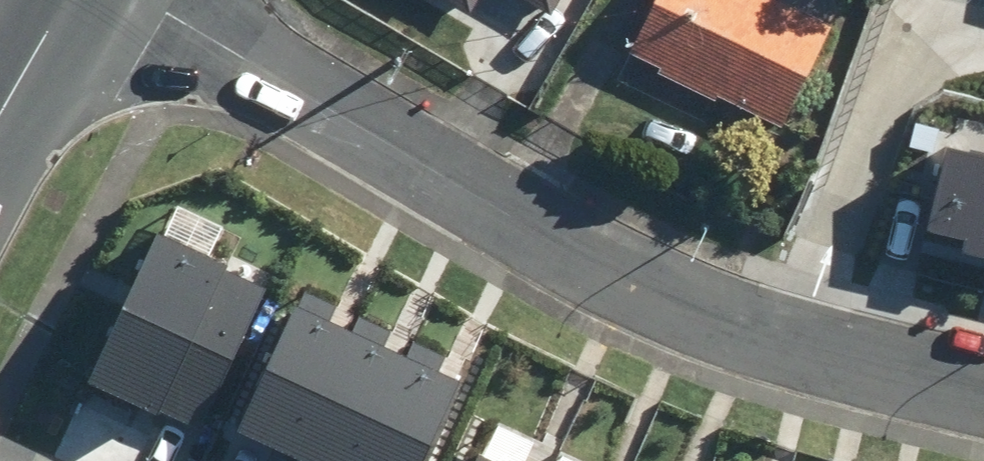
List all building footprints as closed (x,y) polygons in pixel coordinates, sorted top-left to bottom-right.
[(498,20),(510,0),(467,0),(498,20)] [(642,47),(792,124),(855,0),(666,0),(642,47)] [(944,96),(906,254),(983,272),(983,106),(944,96)] [(271,264),(171,217),(101,366),(201,412),(271,264)] [(294,287),(240,404),(364,460),(423,460),(467,366),(294,287)]
